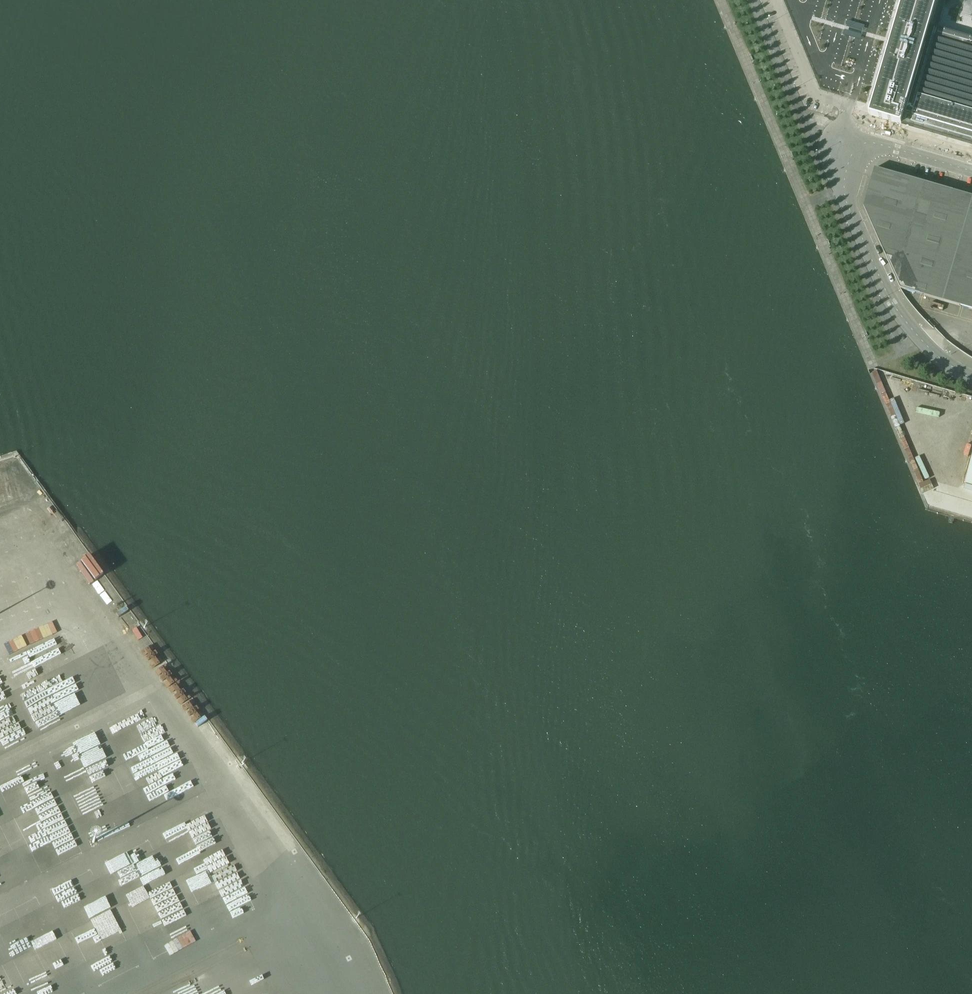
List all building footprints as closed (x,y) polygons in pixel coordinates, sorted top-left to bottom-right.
[(900,123),(971,144),(971,18),(935,7),(937,0),(903,0),(869,114),(900,123)] [(891,173),(875,168),(863,206),(900,288),(942,301),(971,198),(971,196),(891,173)] [(942,301),(971,309),(971,198),(942,301)] [(103,962),(121,954),(116,944),(99,952),(103,962)]
